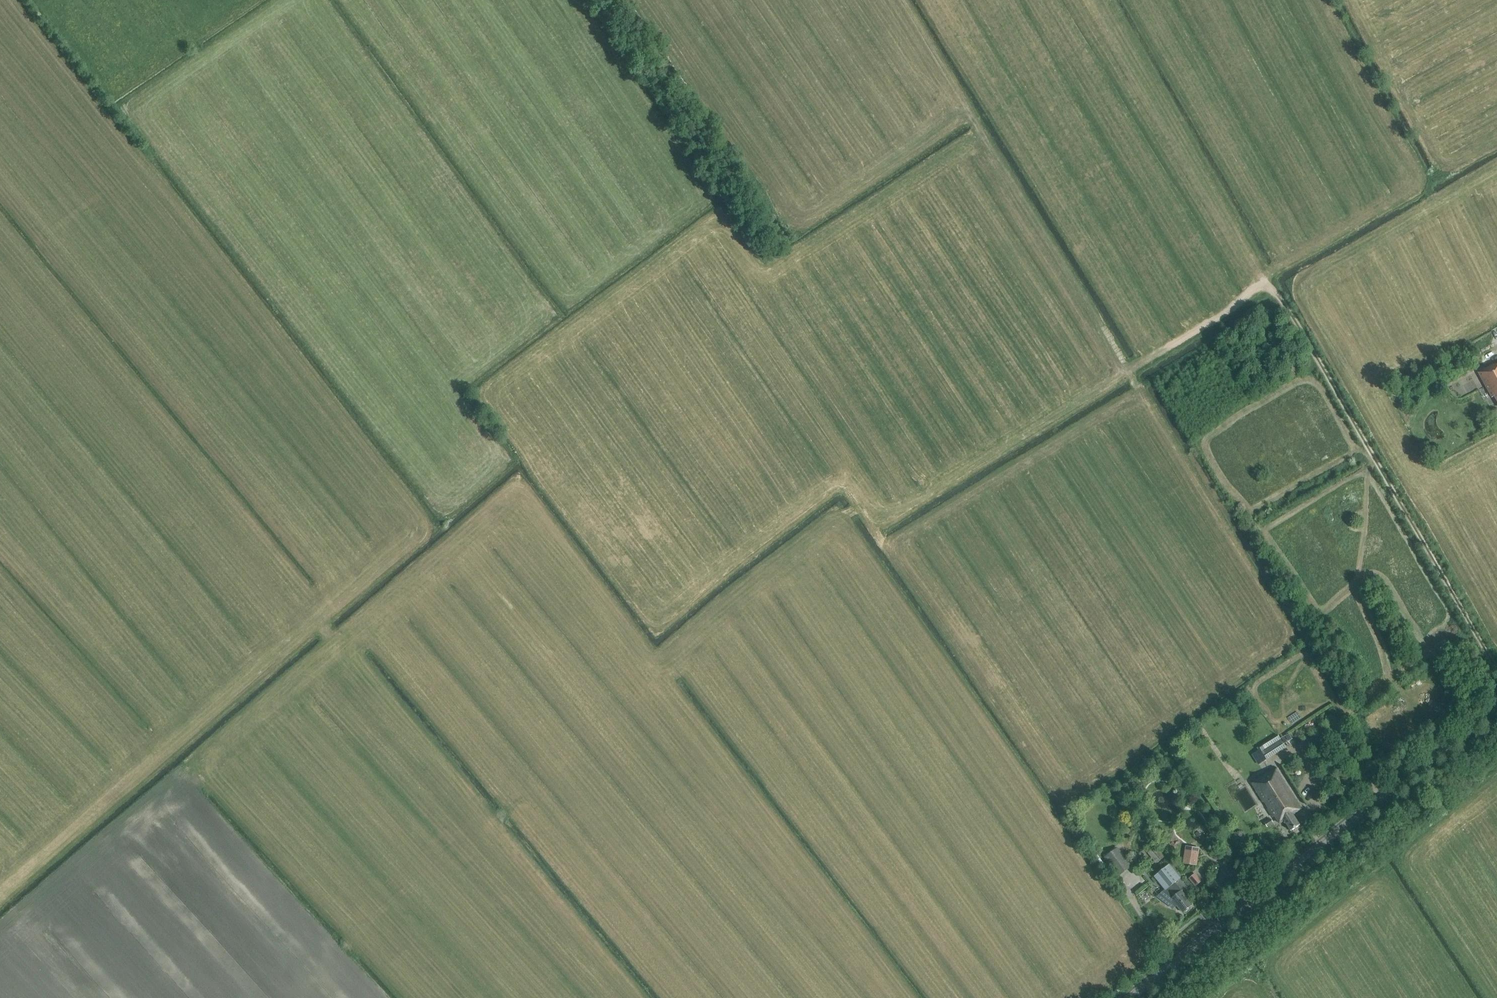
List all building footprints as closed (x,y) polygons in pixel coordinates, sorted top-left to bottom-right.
[(1487,400),(1490,407),(1496,403),(1496,366),(1496,365),(1479,374),(1491,398),(1487,400)] [(1441,634),(1444,641),(1458,634),(1455,628),(1441,634)] [(1251,752),(1258,764),(1285,746),(1278,735),(1251,752)] [(1303,809),(1277,770),(1270,774),(1270,773),(1251,785),(1273,818),(1275,817),(1279,824),(1284,821),(1291,832),(1300,826),(1293,816),(1303,809)] [(1271,819),(1264,823),(1267,828),(1274,824),(1271,819)] [(1149,854),(1158,864),(1166,857),(1157,847),(1149,854)] [(1197,866),(1200,849),(1186,847),(1183,864),(1197,866)] [(1119,877),(1132,867),(1118,848),(1104,858),(1119,877)] [(1170,866),(1156,877),(1166,891),(1159,898),(1160,899),(1161,901),(1163,902),(1165,904),(1166,905),(1167,906),(1168,906),(1170,907),(1172,908),(1175,909),(1178,906),(1183,913),(1184,912),(1186,912),(1189,910),(1189,909),(1193,906),(1175,883),(1180,880),(1170,866)]
